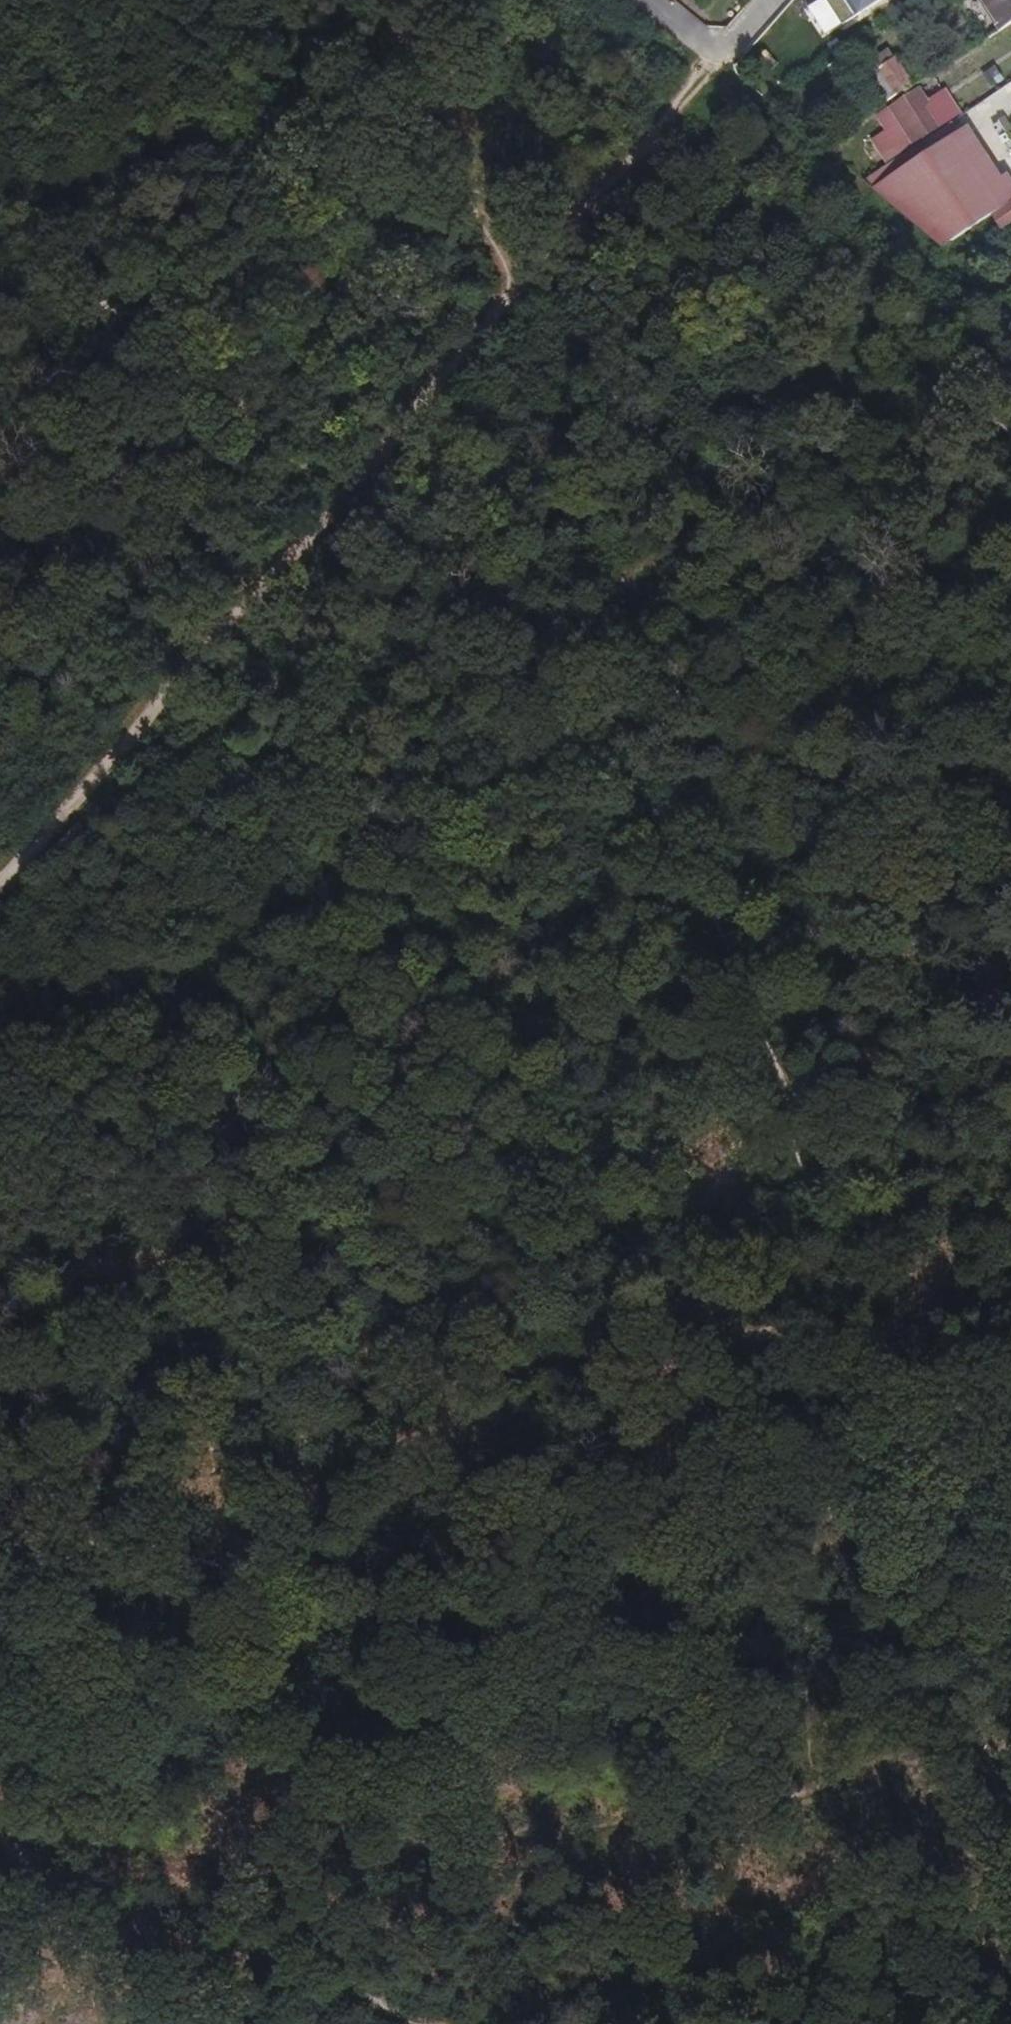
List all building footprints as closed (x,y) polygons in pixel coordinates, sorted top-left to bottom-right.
[(860,13),(882,0),(852,0),(860,13)] [(1002,30),(1010,23),(1010,0),(983,0),(1002,30)] [(835,78),(854,59),(843,48),(825,68),(835,78)] [(893,59),(886,48),(871,58),(878,69),(893,59)] [(911,86),(893,59),(878,69),(869,75),(886,101),(897,93),(898,95),(911,86)] [(989,88),(1002,80),(994,68),(981,76),(989,88)] [(1010,92),(1010,83),(1001,90),(1004,96),(1010,92)] [(870,141),(884,162),(956,117),(941,94),(928,102),(920,89),(878,116),(887,130),(870,141)] [(875,190),(957,134),(950,124),(864,181),(875,190)] [(971,124),(957,134),(1006,207),(1010,203),(1010,183),(971,124)] [(1006,207),(957,134),(875,190),(944,248),(1006,207)]
